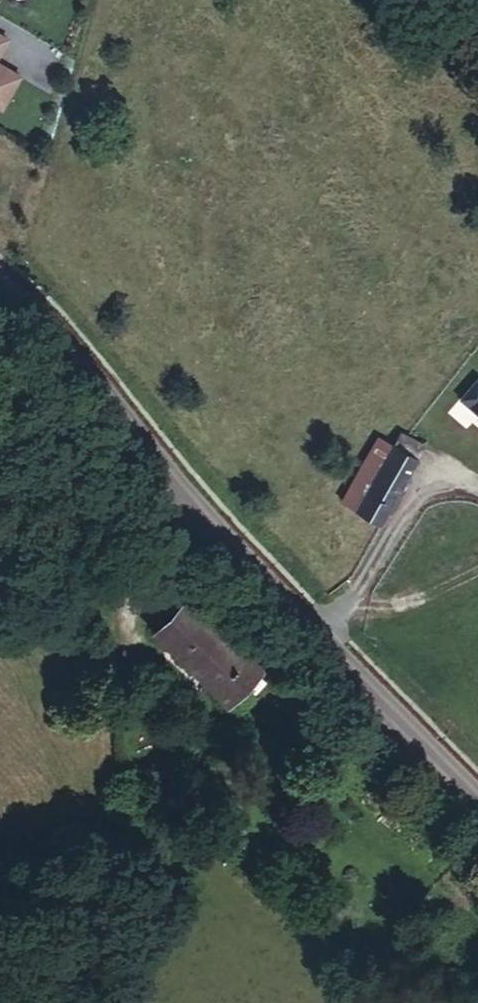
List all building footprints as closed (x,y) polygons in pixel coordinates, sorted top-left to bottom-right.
[(477,376),(459,396),(477,411),(476,414),(477,415),(477,377),(477,376)] [(379,523),(423,446),(400,432),(392,446),(355,508),(379,523)] [(355,508),(392,446),(377,439),(342,501),(355,508)] [(270,672),(186,590),(168,608),(190,629),(171,648),(222,700),(240,682),(250,691),(270,672)] [(190,629),(168,608),(150,627),(171,648),(190,629)]
